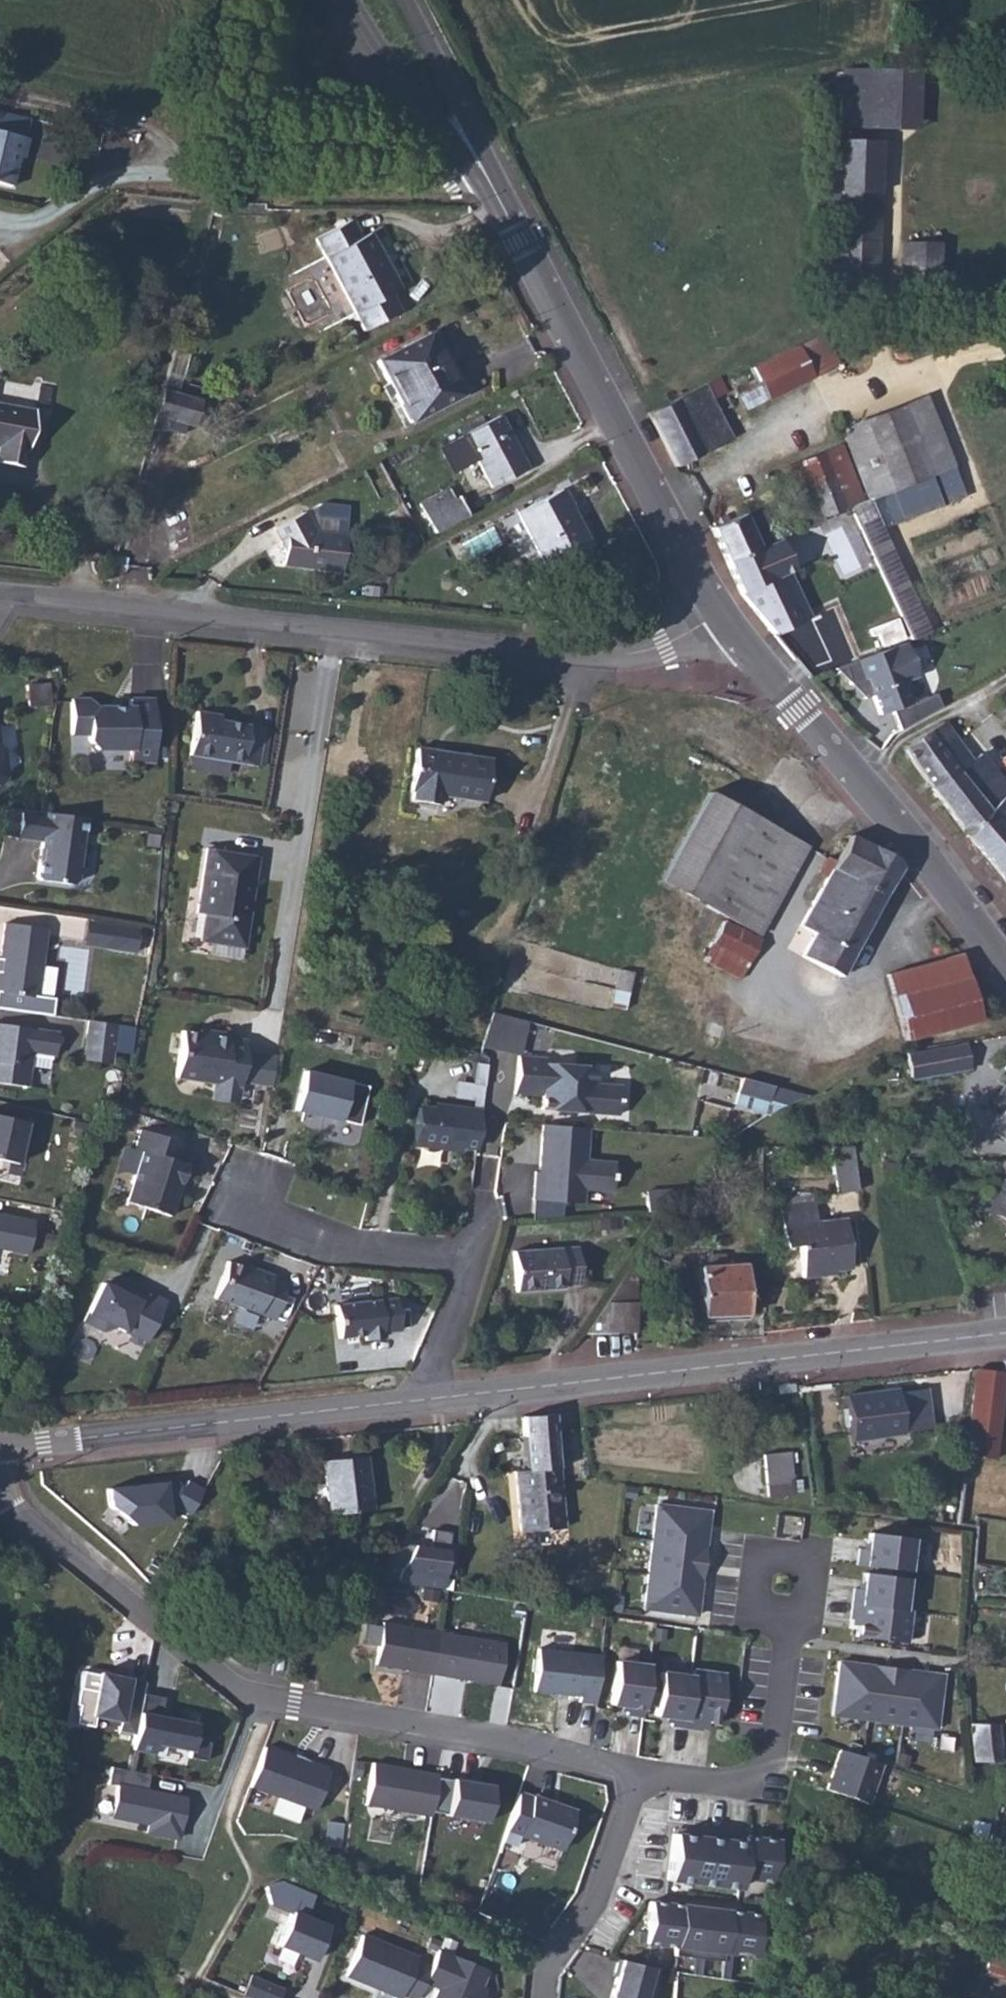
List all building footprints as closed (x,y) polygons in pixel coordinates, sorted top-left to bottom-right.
[(915,70),(841,72),(843,129),(916,126),(915,70)] [(0,107),(0,129),(24,136),(29,114),(0,107)] [(24,136),(0,129),(0,181),(11,184),(18,154),(25,156),(29,136),(24,136)] [(879,294),(872,146),(838,146),(843,295),(879,294)] [(357,221),(321,237),(370,329),(405,311),(397,293),(416,283),(388,229),(365,240),(357,221)] [(907,243),(909,294),(947,292),(946,242),(907,243)] [(910,357),(911,358),(933,349),(923,329),(902,338),(903,342),(910,357)] [(434,331),(381,359),(415,423),(467,395),(434,331)] [(766,402),(836,369),(821,336),(750,369),(766,402)] [(903,358),(910,357),(903,342),(897,347),(896,352),(903,358)] [(718,381),(648,415),(674,468),(728,444),(717,418),(731,411),(718,381)] [(170,386),(159,425),(171,428),(174,414),(200,420),(205,398),(170,386)] [(941,472),(962,463),(930,391),(849,426),(847,436),(877,501),(941,472)] [(10,436),(7,455),(31,456),(32,440),(39,441),(41,403),(0,396),(0,435),(10,436)] [(502,415),(440,448),(452,470),(479,455),(497,488),(531,469),(502,415)] [(829,522),(855,510),(872,503),(844,442),(784,468),(794,492),(803,488),(809,499),(818,495),(829,522)] [(974,490),(962,463),(941,472),(877,501),(889,526),(974,490)] [(544,607),(557,603),(595,571),(585,550),(599,543),(568,489),(522,512),(551,568),(532,577),(544,607)] [(423,506),(435,530),(465,514),(456,497),(453,499),(449,492),(423,506)] [(714,529),(727,562),(758,548),(779,538),(780,538),(766,506),(764,507),(714,529)] [(807,516),(813,530),(821,526),(829,522),(823,509),(807,516)] [(305,513),(274,529),(285,548),(283,566),(341,573),(346,537),(315,533),(305,513)] [(727,562),(739,591),(743,598),(778,637),(807,625),(812,622),(786,571),(794,566),(780,537),(780,538),(779,538),(758,548),(727,562)] [(926,676),(912,640),(849,663),(861,699),(874,694),(881,715),(918,702),(910,682),(926,676)] [(50,683),(28,684),(29,705),(51,704),(50,683)] [(110,708),(91,708),(91,743),(109,743),(108,749),(118,758),(150,758),(150,770),(173,770),(173,708),(150,708),(149,716),(143,716),(143,721),(134,721),(134,716),(118,717),(110,708)] [(192,760),(256,768),(257,764),(261,731),(262,728),(222,723),(223,716),(198,713),(192,760)] [(268,732),(261,731),(257,764),(264,765),(268,732)] [(1005,809),(1005,802),(981,768),(972,776),(945,740),(907,767),(914,780),(934,804),(959,791),(969,802),(986,824),(1003,812),(1004,810),(1005,809)] [(497,836),(508,793),(435,773),(423,815),(427,817),(425,828),(450,835),(453,824),(497,836)] [(959,791),(934,804),(962,840),(986,824),(969,802),(959,791)] [(85,817),(21,809),(17,837),(42,841),(40,848),(43,848),(42,859),(39,861),(36,876),(39,880),(71,884),(76,880),(85,817)] [(1005,877),(1005,812),(1004,810),(1003,812),(986,824),(962,840),(987,871),(997,884),(1005,877)] [(775,872),(794,881),(804,864),(705,813),(659,902),(755,951),(758,953),(778,914),(760,904),(775,872)] [(254,857),(204,849),(195,913),(202,914),(200,943),(242,949),(254,857)] [(902,885),(893,875),(846,851),(832,882),(824,878),(815,892),(825,898),(801,944),(816,951),(805,976),(844,996),(902,885)] [(778,914),(794,881),(775,872),(760,904),(778,914)] [(997,884),(1005,895),(1005,877),(997,884)] [(109,922),(86,919),(82,945),(105,948),(109,922)] [(7,921),(0,960),(0,991),(36,997),(48,929),(7,921)] [(138,926),(109,922),(105,948),(135,952),(138,926)] [(708,973),(746,988),(756,961),(719,946),(708,973)] [(967,981),(964,969),(951,973),(890,988),(906,1056),(980,1039),(967,981)] [(117,1024),(88,1020),(85,1045),(113,1049),(117,1024)] [(0,1024),(0,1083),(26,1087),(31,1053),(53,1056),(56,1032),(0,1024)] [(129,1060),(132,1026),(117,1024),(113,1058),(129,1060)] [(214,1082),(238,1086),(239,1080),(255,1082),(259,1052),(243,1050),(245,1039),(227,1038),(228,1027),(210,1024),(208,1034),(180,1030),(176,1076),(214,1082)] [(113,1049),(85,1045),(83,1060),(111,1064),(113,1049)] [(981,1073),(978,1047),(963,1048),(926,1056),(906,1069),(907,1086),(981,1073)] [(259,1052),(255,1082),(271,1084),(275,1055),(259,1052)] [(545,1058),(517,1056),(514,1094),(542,1096),(541,1110),(565,1112),(566,1108),(591,1110),(591,1114),(618,1116),(620,1086),(594,1084),(595,1071),(576,1066),(544,1063),(545,1058)] [(483,1059),(472,1059),(470,1081),(481,1082),(483,1059)] [(366,1085),(303,1070),(293,1108),(308,1112),(309,1110),(319,1112),(318,1115),(356,1124),(366,1085)] [(470,1081),(452,1079),(450,1096),(471,1098),(470,1108),(478,1109),(481,1082),(470,1081)] [(237,1104),(238,1086),(214,1082),(212,1100),(237,1104)] [(475,1144),(478,1109),(470,1108),(431,1104),(430,1108),(415,1107),(412,1143),(460,1147),(460,1144),(475,1144)] [(13,1165),(25,1123),(0,1116),(0,1162),(13,1165)] [(587,1127),(542,1124),(539,1164),(542,1165),(542,1171),(534,1170),(532,1199),(573,1202),(581,1201),(582,1187),(612,1190),(615,1162),(584,1159),(587,1127)] [(186,1148),(143,1129),(135,1148),(141,1151),(121,1199),(163,1218),(172,1199),(169,1196),(173,1186),(177,1188),(185,1169),(178,1165),(186,1148)] [(853,1154),(831,1157),(838,1205),(860,1201),(853,1154)] [(992,1224),(1005,1210),(1005,1185),(1002,1185),(973,1214),(992,1224)] [(177,1188),(173,1186),(169,1196),(172,1199),(177,1188)] [(677,1187),(653,1190),(654,1210),(679,1207),(677,1187)] [(790,1196),(791,1207),(811,1204),(811,1193),(790,1196)] [(825,1273),(850,1270),(844,1220),(814,1224),(811,1204),(791,1207),(778,1209),(783,1249),(798,1247),(802,1281),(825,1278),(825,1273)] [(992,1224),(1005,1238),(1005,1210),(992,1224)] [(0,1214),(0,1249),(26,1254),(33,1221),(0,1214)] [(516,1288),(579,1286),(577,1246),(515,1249),(516,1288)] [(235,1263),(221,1299),(280,1321),(294,1285),(279,1280),(280,1276),(263,1270),(262,1273),(235,1263)] [(749,1314),(747,1265),(700,1267),(703,1316),(749,1314)] [(111,1276),(108,1282),(116,1286),(119,1280),(111,1276)] [(147,1339),(167,1298),(151,1290),(149,1294),(119,1280),(116,1286),(108,1282),(103,1280),(84,1318),(104,1327),(116,1323),(147,1339)] [(633,1285),(621,1280),(593,1324),(583,1334),(636,1332),(633,1285)] [(403,1300),(342,1307),(346,1340),(371,1337),(371,1342),(390,1340),(389,1334),(406,1332),(403,1300)] [(979,1392),(965,1480),(999,1484),(1005,1428),(1005,1395),(999,1394),(979,1392)] [(898,1402),(846,1409),(852,1456),(904,1449),(903,1446),(898,1405),(898,1402)] [(898,1405),(903,1446),(932,1442),(927,1402),(898,1405)] [(562,1473),(555,1409),(522,1413),(528,1475),(562,1473)] [(786,1429),(784,1417),(773,1419),(773,1430),(786,1429)] [(167,1467),(98,1476),(98,1497),(119,1516),(153,1514),(153,1495),(182,1500),(201,1472),(182,1462),(175,1470),(167,1467)] [(370,1514),(365,1462),(326,1466),(330,1518),(370,1514)] [(769,1469),(775,1511),(801,1513),(794,1465),(769,1469)] [(568,1533),(562,1473),(528,1475),(515,1475),(521,1537),(568,1533)] [(700,1506),(646,1498),(630,1601),(684,1610),(700,1506)] [(855,1538),(853,1553),(904,1561),(909,1529),(866,1522),(864,1539),(855,1538)] [(391,1599),(436,1602),(442,1553),(427,1552),(425,1563),(391,1562),(391,1558),(365,1583),(392,1585),(391,1599)] [(903,1568),(860,1562),(858,1579),(849,1577),(847,1594),(898,1601),(903,1568)] [(898,1601),(847,1594),(845,1610),(853,1611),(851,1628),(900,1635),(905,1602),(898,1601)] [(409,1676),(413,1634),(356,1628),(352,1670),(409,1676)] [(413,1634),(409,1676),(476,1683),(480,1640),(413,1634)] [(573,1702),(577,1654),(514,1648),(510,1691),(557,1695),(557,1701),(573,1702)] [(624,1709),(632,1658),(599,1653),(593,1697),(609,1699),(608,1708),(624,1709)] [(950,1677),(846,1661),(838,1714),(941,1731),(950,1677)] [(677,1671),(669,1722),(685,1724),(686,1716),(703,1718),(710,1669),(678,1664),(677,1671)] [(669,1722),(677,1671),(646,1666),(639,1709),(656,1712),(655,1720),(669,1722)] [(141,1695),(141,1683),(95,1675),(94,1677),(78,1674),(72,1708),(75,1708),(72,1726),(89,1729),(91,1719),(117,1724),(115,1733),(134,1737),(141,1695)] [(164,1699),(141,1695),(134,1737),(132,1750),(152,1753),(154,1745),(189,1751),(187,1759),(205,1762),(209,1744),(191,1741),(194,1723),(161,1718),(164,1699)] [(973,1723),(973,1748),(974,1763),(1001,1763),(1003,1763),(1005,1764),(1005,1744),(1003,1744),(1003,1724),(973,1723)] [(328,1769),(262,1746),(248,1786),(314,1809),(328,1769)] [(844,1751),(830,1789),(871,1805),(885,1766),(844,1751)] [(413,1814),(418,1779),(419,1776),(353,1766),(346,1808),(412,1818),(413,1814)] [(149,1775),(110,1768),(107,1785),(117,1787),(111,1818),(149,1824),(147,1833),(178,1838),(186,1798),(146,1791),(149,1775)] [(433,1781),(418,1779),(413,1814),(428,1816),(428,1817),(467,1823),(473,1786),(433,1780),(433,1781)] [(554,1810),(511,1796),(499,1834),(542,1848),(554,1810)] [(770,1878),(776,1837),(742,1833),(741,1839),(671,1832),(666,1878),(738,1886),(739,1875),(770,1878)] [(274,1945),(315,1964),(333,1925),(306,1913),(314,1895),(279,1878),(262,1887),(270,1903),(289,1912),(274,1945)] [(760,1952),(766,1912),(648,1900),(644,1941),(674,1944),(674,1953),(723,1958),(724,1949),(760,1952)] [(346,1935),(330,1976),(386,1997),(388,1993),(400,1997),(403,1997),(409,1982),(415,1966),(400,1960),(402,1956),(346,1935)] [(998,1943),(991,1981),(1005,1984),(1005,1944),(998,1943)] [(422,1949),(415,1966),(409,1982),(423,1988),(419,1997),(466,1997),(470,1988),(465,1986),(472,1968),(422,1949)] [(600,1967),(593,1983),(597,1984),(591,1997),(626,1997),(627,1996),(631,1997),(635,1997),(641,1981),(622,1979),(600,1967)] [(255,1976),(248,1995),(256,1997),(284,1997),(288,1989),(255,1976)]
